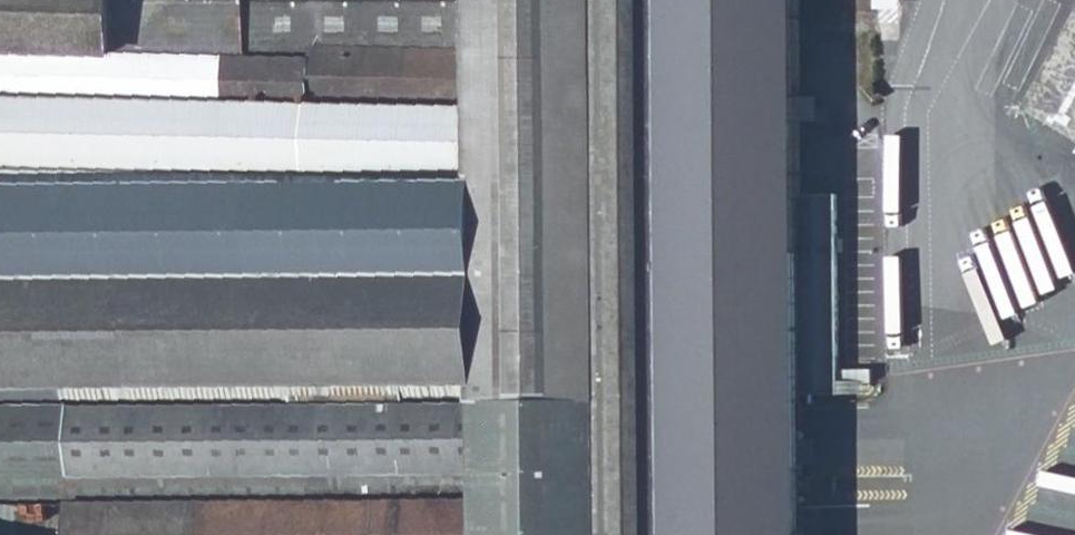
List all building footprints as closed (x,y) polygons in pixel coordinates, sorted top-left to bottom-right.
[(70,534),(805,534),(805,390),(838,392),(838,193),(805,192),(804,121),(826,122),(826,94),(803,93),(804,31),(804,0),(0,0),(0,505),(69,504),(70,534)] [(1032,115),(1074,140),(1074,41),(1032,115)] [(1065,494),(1061,501),(1043,503),(1033,521),(1025,522),(1018,534),(1074,534),(1074,493),(1065,494)]
